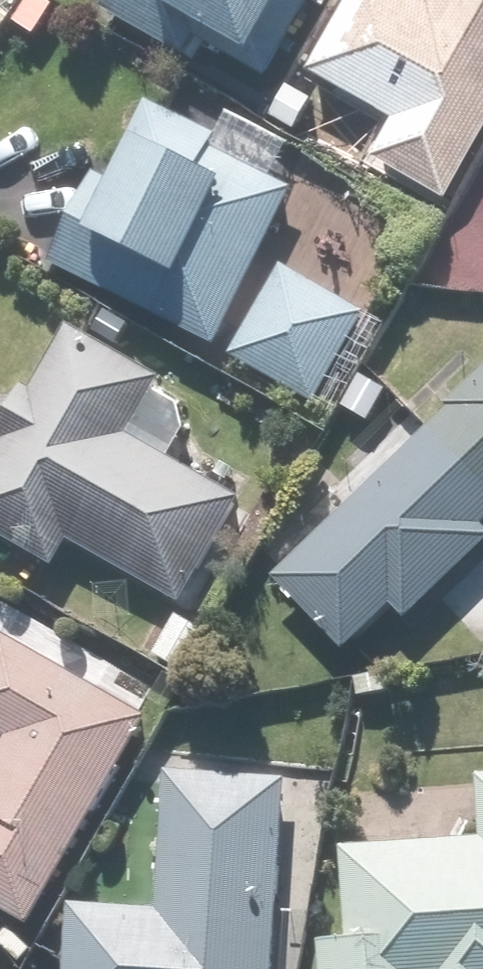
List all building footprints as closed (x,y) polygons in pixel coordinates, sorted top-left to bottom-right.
[(102,17),(191,63),(200,46),(274,84),(315,4),(327,10),(332,0),(111,0),(102,17)] [(433,0),(349,0),(311,72),(389,114),(404,86),(482,127),(482,0),(441,0),(439,3),(433,0)] [(101,167),(48,261),(317,410),(370,315),(269,259),(306,192),(278,177),(295,146),(233,112),(220,135),(155,99),(113,174),(101,167)] [(73,328),(34,401),(17,392),(0,423),(0,437),(8,441),(0,455),(0,536),(59,568),(72,545),(184,606),(243,498),(174,460),(188,444),(192,423),(180,399),(158,388),(164,378),(73,328)] [(275,576),(350,653),(397,607),(413,623),(482,554),(482,371),(275,576)] [(0,633),(0,634),(0,728),(12,735),(0,756),(0,911),(31,929),(152,719),(0,633)] [(477,776),(482,833),(346,846),(354,937),(319,941),(321,968),(482,968),(482,776),(477,776)] [(63,968),(266,968),(275,789),(162,784),(156,906),(66,902),(63,968)]
